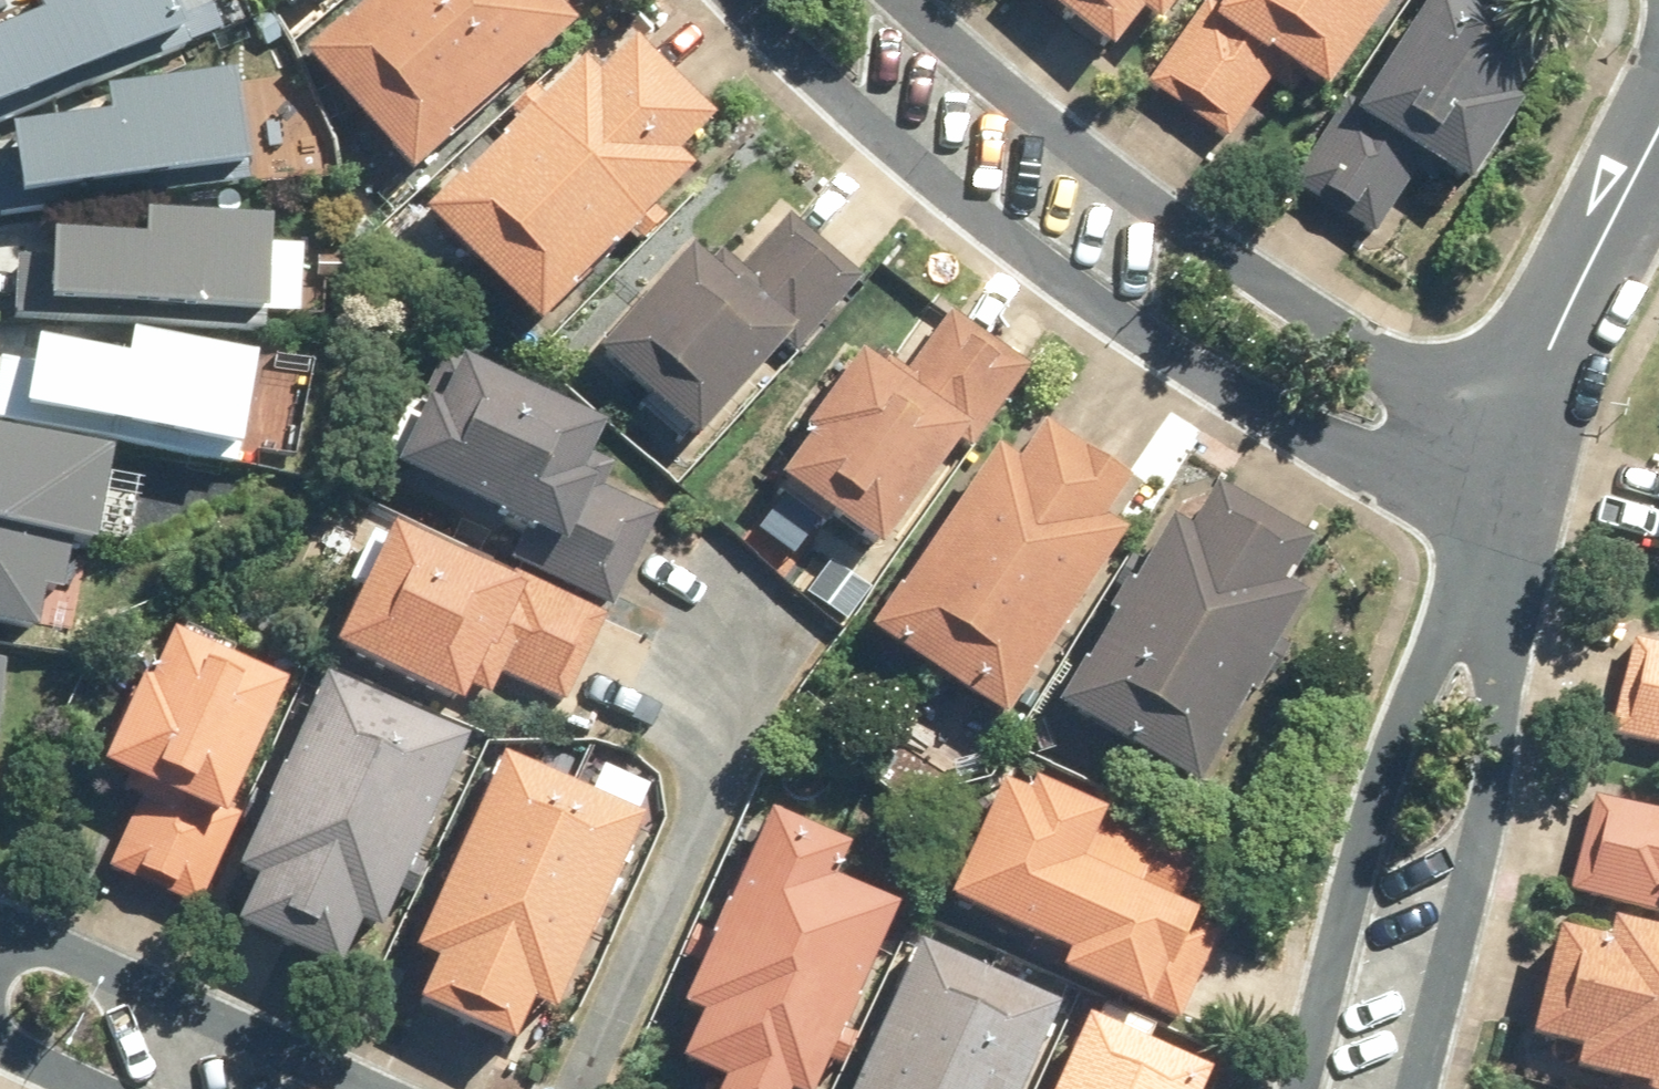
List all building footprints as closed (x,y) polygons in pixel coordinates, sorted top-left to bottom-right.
[(187,41),(170,0),(41,0),(49,21),(0,41),(0,118),(187,41)] [(308,51),(413,175),(456,138),(453,136),(579,25),(564,7),(572,0),(368,0),(308,51)] [(1116,50),(1147,11),(1166,27),(1187,0),(1051,0),(1116,50)] [(1149,84),(1231,140),(1274,79),(1291,91),(1302,75),(1333,96),(1399,0),(1230,0),(1225,6),(1213,0),(1207,0),(1149,84)] [(1299,179),(1377,229),(1427,154),(1474,185),(1526,105),(1513,99),(1544,51),(1465,0),(1434,0),(1364,107),(1351,100),(1299,179)] [(719,121),(638,41),(602,77),(588,60),(547,98),(536,87),(510,113),(522,124),(428,214),(543,329),(633,236),(645,246),(671,222),(659,210),(695,172),(682,158),(719,121)] [(29,203),(249,173),(236,85),(102,103),(105,123),(20,135),(29,203)] [(698,246),(600,352),(701,444),(788,349),(798,355),(869,278),(792,208),(742,262),(724,245),(712,259),(698,246)] [(59,310),(272,325),(279,226),(142,216),(140,246),(64,240),(59,310)] [(816,434),(783,480),(886,554),(965,444),(975,452),(1034,368),(953,311),(910,371),(891,359),(885,367),(862,350),(809,429),(816,434)] [(27,418),(243,459),(260,364),(134,340),(130,362),(41,345),(27,418)] [(399,469),(558,544),(544,575),(616,607),(658,515),(605,491),(619,463),(598,453),(610,426),(448,350),(420,404),(429,407),(399,469)] [(1132,534),(1110,520),(1136,484),(1046,425),(1024,463),(1001,449),(905,593),(901,590),(873,630),(1011,725),(1043,676),(1037,674),(1132,534)] [(97,554),(118,462),(0,435),(0,532),(97,554)] [(1317,545),(1222,488),(1193,533),(1176,523),(1138,586),(1131,583),(1112,615),(1119,618),(1090,665),(1086,665),(1065,701),(1062,706),(1199,790),(1228,743),(1225,742),(1252,695),(1261,700),(1293,648),(1282,643),(1310,597),(1294,589),(1317,545)] [(516,571),(512,581),(395,526),(338,648),(465,709),(474,688),(493,697),(504,672),(569,703),(610,616),(516,571)] [(69,558),(0,544),(0,635),(51,645),(69,558)] [(105,767),(147,786),(111,865),(200,905),(241,814),(233,810),(289,686),(175,635),(158,671),(150,668),(105,767)] [(1638,638),(1613,734),(1658,745),(1658,643),(1638,638)] [(414,864),(469,741),(328,677),(273,798),(257,791),(243,822),(259,828),(238,874),(259,884),(240,928),(341,974),(360,929),(381,939),(402,893),(416,900),(430,871),(414,864)] [(1065,701),(1046,689),(1033,710),(1051,722),(1062,706),(1065,701)] [(416,955),(440,965),(421,1005),(516,1048),(535,1005),(558,1015),(647,819),(506,756),(416,955)] [(954,900),(1074,957),(1066,971),(1153,1012),(1154,1009),(1183,1023),(1225,935),(1202,925),(1207,913),(1182,901),(1203,857),(1149,835),(1152,827),(1093,800),(1089,805),(1039,782),(1034,795),(1009,785),(954,900)] [(1598,794),(1572,891),(1658,912),(1658,812),(1598,794)] [(728,1088),(821,1088),(902,908),(835,880),(853,851),(772,815),(686,1012),(706,1020),(685,1064),(730,1084),(728,1088)] [(1619,921),(1615,941),(1564,928),(1536,1039),(1586,1051),(1582,1073),(1649,1088),(1658,1088),(1658,931),(1619,921)] [(1065,1010),(923,946),(860,1088),(1029,1088),(1065,1010)] [(1217,1074),(1092,1018),(1060,1088),(1210,1088),(1217,1074)]
